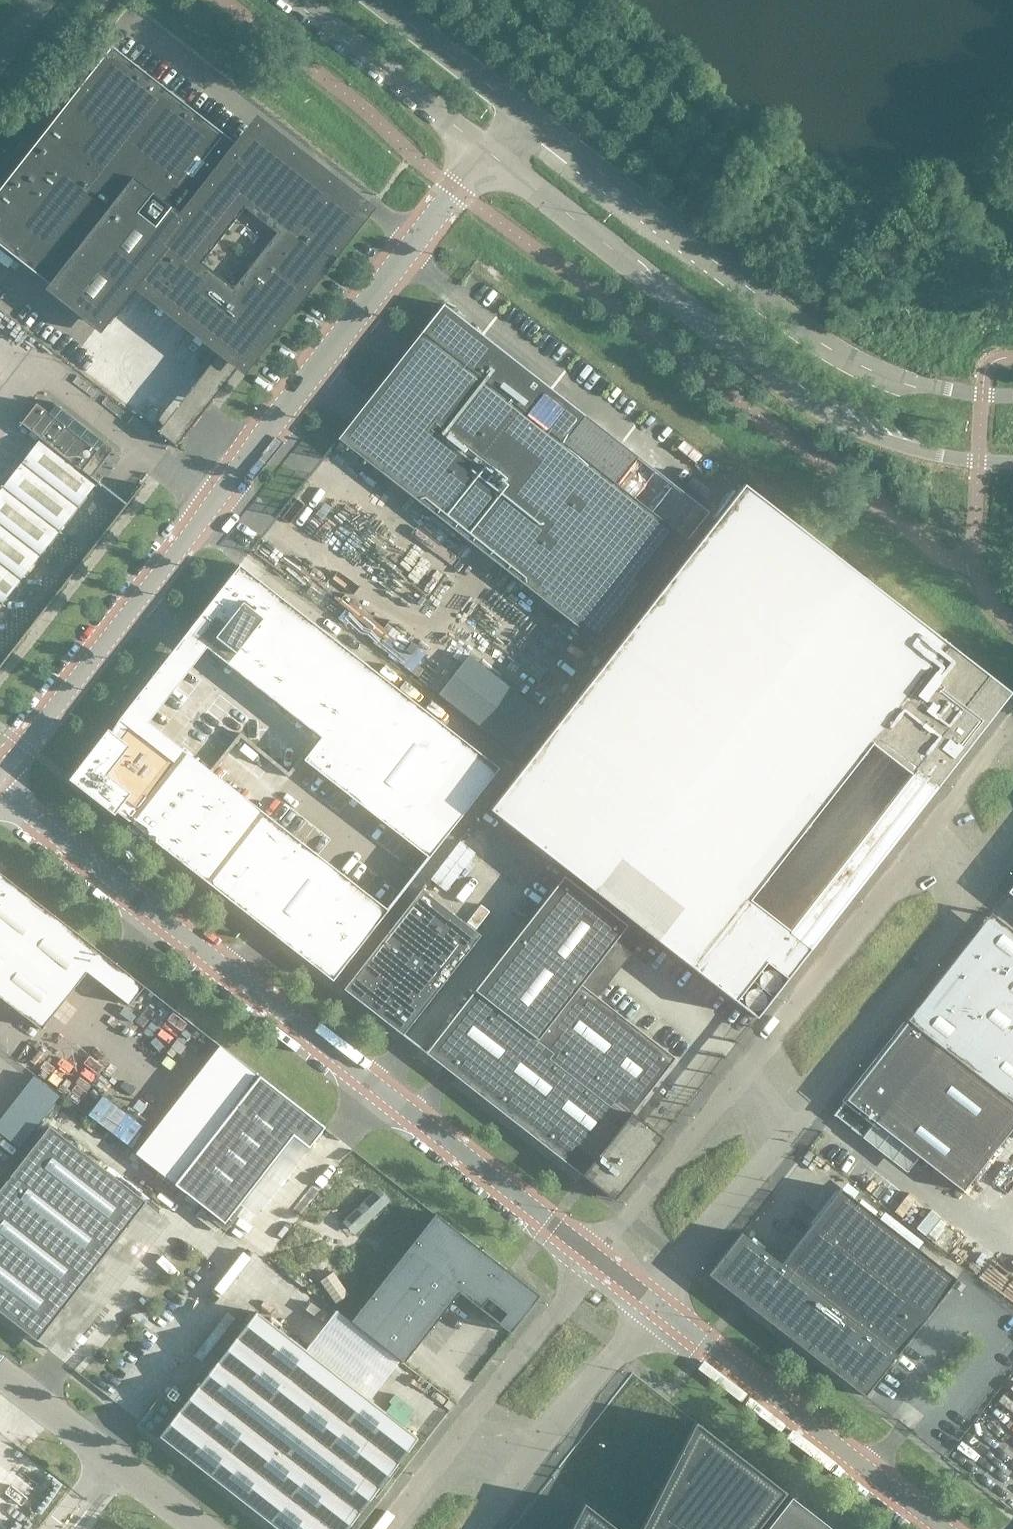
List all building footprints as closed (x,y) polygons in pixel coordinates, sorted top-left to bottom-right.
[(205,395),(204,395),(204,397),(211,402),(355,219),(337,205),(344,197),(326,183),(319,191),(251,137),(242,149),(112,47),(0,189),(0,246),(49,284),(45,290),(101,334),(143,280),(226,344),(201,376),(201,377),(203,377),(205,395)] [(443,305),(443,304),(338,439),(603,646),(687,539),(600,470),(621,443),(620,443),(620,442),(444,304),(444,305),(444,304),(443,305)] [(98,482),(82,470),(97,450),(37,403),(22,423),(41,438),(0,490),(0,607),(98,482)] [(812,947),(811,947),(933,792),(947,774),(1011,692),(744,484),(490,810),(756,1018),(812,947)] [(236,653),(280,598),(281,597),(240,565),(195,621),(236,653)] [(282,634),(263,619),(236,653),(255,668),(282,634)] [(301,648),(282,634),(255,668),(274,683),(301,648)] [(320,663),(301,648),(274,683),(293,697),(320,663)] [(339,677),(320,663),(293,697),(312,712),(339,677)] [(400,726),(418,704),(374,670),(357,692),(400,726)] [(330,726),(339,715),(357,692),(339,677),(312,712),(330,726)] [(383,749),(400,726),(357,692),(339,715),(383,749)] [(365,771),(383,749),(339,715),(330,726),(322,737),(365,771)] [(254,823),(121,719),(120,718),(119,719),(112,731),(108,729),(72,775),(69,779),(114,815),(117,812),(208,883),(222,865),(235,847),(249,829),(254,823)] [(365,771),(322,737),(304,760),(348,794),(365,771)] [(500,768),(460,737),(443,760),(482,790),(500,768)] [(464,813),(482,790),(443,760),(425,782),(464,813)] [(464,813),(425,782),(407,804),(447,835),(464,813)] [(447,835),(407,804),(390,827),(429,858),(447,835)] [(263,812),(254,823),(249,829),(289,860),(302,843),(263,812)] [(289,860),(249,829),(235,847),(275,878),(289,860)] [(275,878),(235,847),(222,865),(261,896),(275,878)] [(261,896),(222,865),(208,883),(247,913),(261,896)] [(42,1030),(102,953),(0,873),(0,997),(42,1030)] [(628,925),(564,875),(426,1053),(615,1200),(664,1137),(633,1113),(676,1058),(581,984),(628,925)] [(349,879),(335,897),(375,928),(389,910),(349,879)] [(481,935),(422,889),(344,989),(403,1035),(481,935)] [(361,945),(375,928),(335,897),(321,914),(361,945)] [(361,945),(321,914),(308,932),(347,963),(361,945)] [(347,963),(308,932),(294,950),(333,981),(347,963)] [(972,938),(971,938),(927,995),(957,1018),(938,1043),(1012,1102),(1012,970),(972,938)] [(130,1005),(145,986),(130,974),(115,994),(130,1005)] [(1012,1127),(1012,1102),(938,1043),(910,1021),(911,1019),(909,1018),(907,1020),(908,1020),(834,1115),(835,1116),(839,1111),(854,1123),(850,1128),(863,1138),(875,1122),(963,1191),(1012,1127)] [(27,1145),(62,1090),(34,1072),(0,1126),(0,1128),(27,1145)] [(309,1147),(325,1128),(326,1127),(259,1075),(175,1184),(214,1214),(225,1223),(226,1222),(294,1135),(309,1147)] [(93,1112),(129,1140),(144,1122),(107,1093),(93,1112)] [(145,1202),(50,1128),(0,1192),(0,1310),(38,1339),(145,1202)] [(865,1396),(956,1278),(841,1188),(782,1264),(747,1236),(718,1273),(810,1345),(807,1351),(865,1396)] [(347,1216),(358,1229),(389,1201),(378,1189),(347,1216)] [(436,1213),(352,1320),(351,1321),(404,1362),(459,1292),(511,1332),(540,1295),(509,1270),(509,1271),(436,1213)] [(159,1436),(279,1528),(346,1528),(418,1438),(257,1312),(159,1436)] [(785,1492),(695,1421),(641,1528),(756,1528),(785,1492)] [(792,1497),(767,1528),(833,1528),(792,1497)] [(584,1502),(571,1528),(618,1528),(584,1502)]
